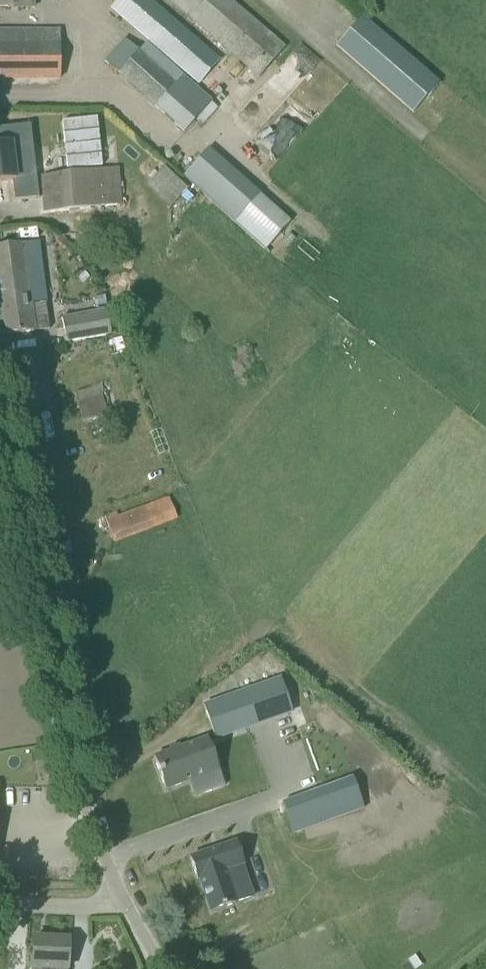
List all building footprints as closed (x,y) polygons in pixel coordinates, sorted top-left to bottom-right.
[(111,9),(199,85),(222,58),(156,0),(119,0),(111,9)] [(268,32),(231,0),(170,0),(243,62),(259,78),(286,47),(268,32)] [(439,83),(363,17),(337,46),(413,113),(439,83)] [(59,76),(58,30),(0,31),(0,79),(59,76)] [(106,61),(121,75),(120,75),(185,133),(213,101),(148,44),(141,52),(125,39),(106,61)] [(272,132),(285,146),(305,129),(292,114),(272,132)] [(97,118),(62,122),(67,170),(102,166),(97,118)] [(29,164),(38,163),(36,143),(0,146),(0,182),(31,178),(29,164)] [(266,250),(292,221),(210,147),(183,175),(266,250)] [(165,167),(148,184),(172,207),(189,189),(165,167)] [(44,214),(123,205),(119,169),(40,178),(44,214)] [(46,304),(32,306),(28,279),(42,277),(37,242),(0,247),(0,326),(1,336),(49,329),(46,304)] [(107,304),(105,296),(95,298),(96,306),(107,304)] [(107,309),(62,318),(68,343),(112,335),(107,309)] [(50,400),(38,352),(14,357),(24,406),(50,400)] [(103,398),(79,405),(84,422),(108,415),(103,398)] [(115,544),(177,520),(168,497),(118,516),(117,512),(104,517),(115,544)] [(215,738),(292,714),(281,678),(204,703),(215,738)] [(212,738),(158,757),(169,788),(223,769),(212,738)] [(361,775),(285,801),(296,831),(372,805),(361,775)] [(225,847),(190,859),(197,881),(200,880),(211,913),(236,904),(236,902),(253,896),(242,865),(244,865),(238,846),(236,843),(225,847)] [(69,941),(33,939),(32,968),(68,968),(69,941)]
